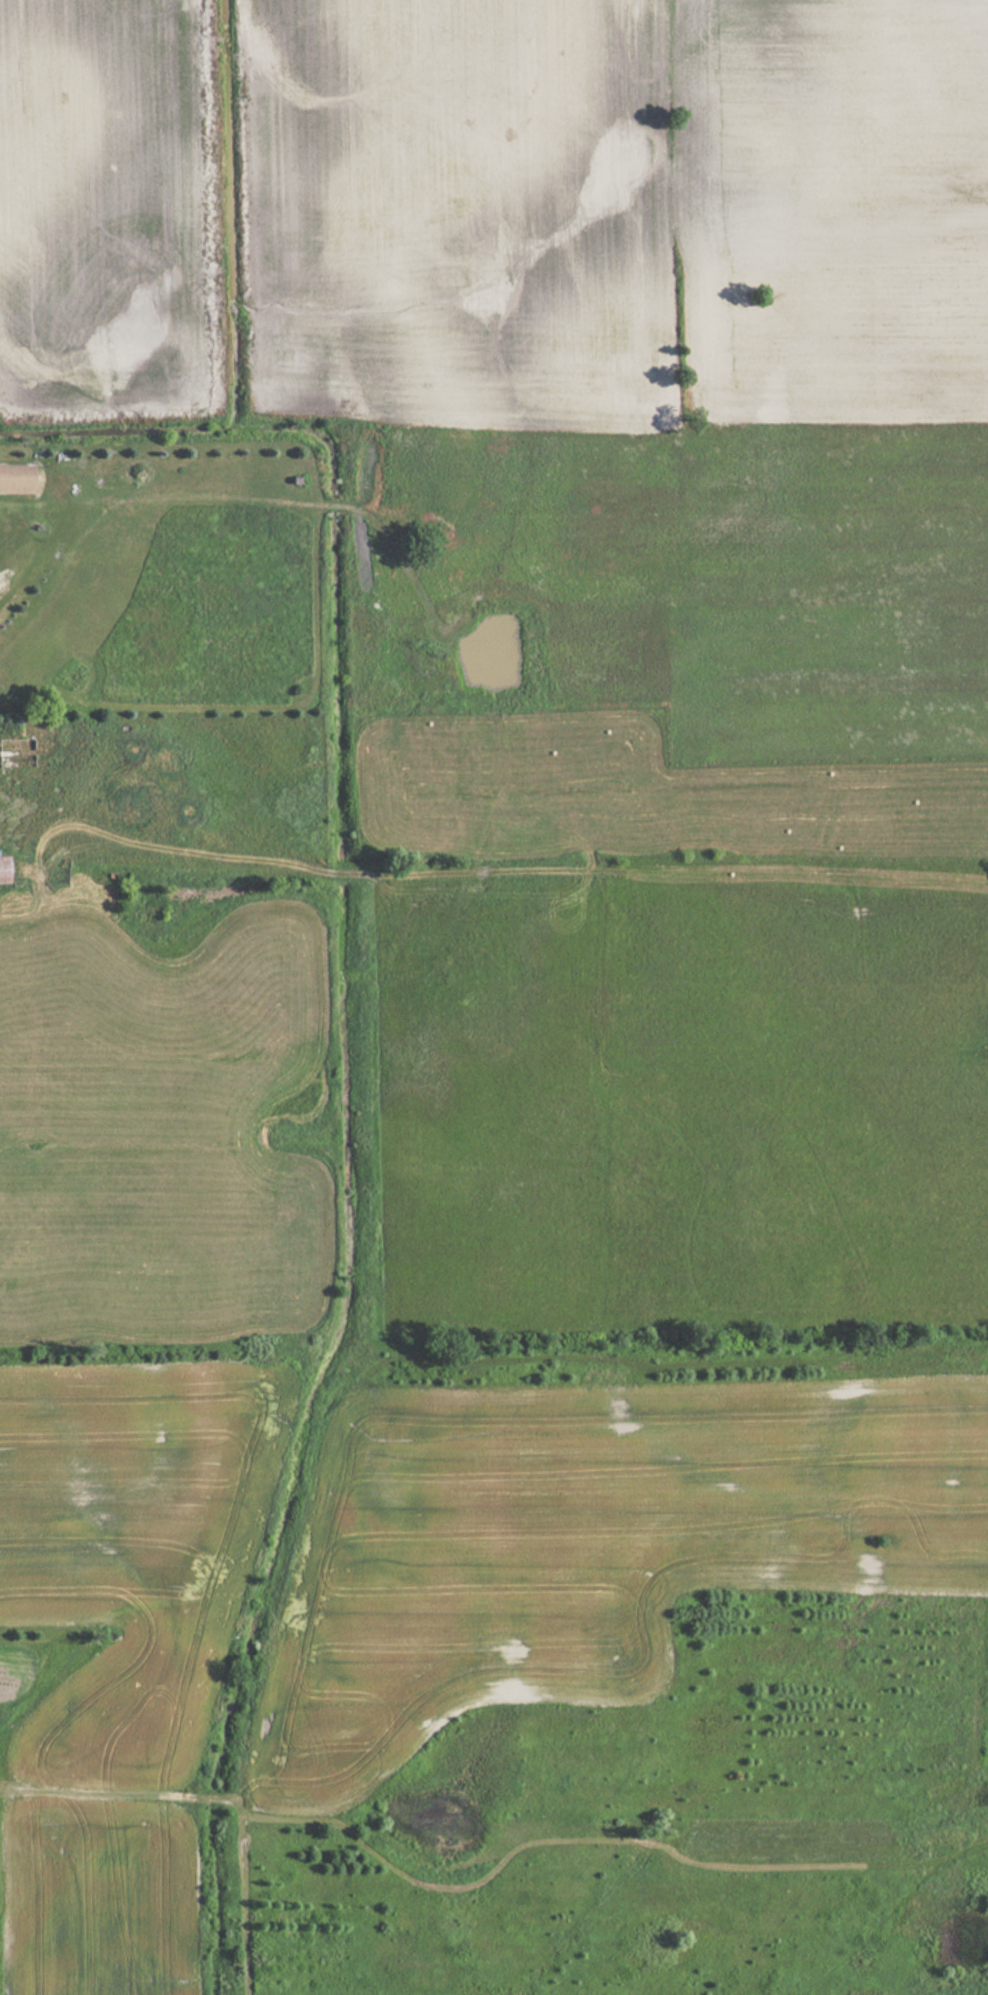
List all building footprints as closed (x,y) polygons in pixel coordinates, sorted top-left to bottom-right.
[(33,465),(0,465),(0,493),(33,493),(33,465)]
